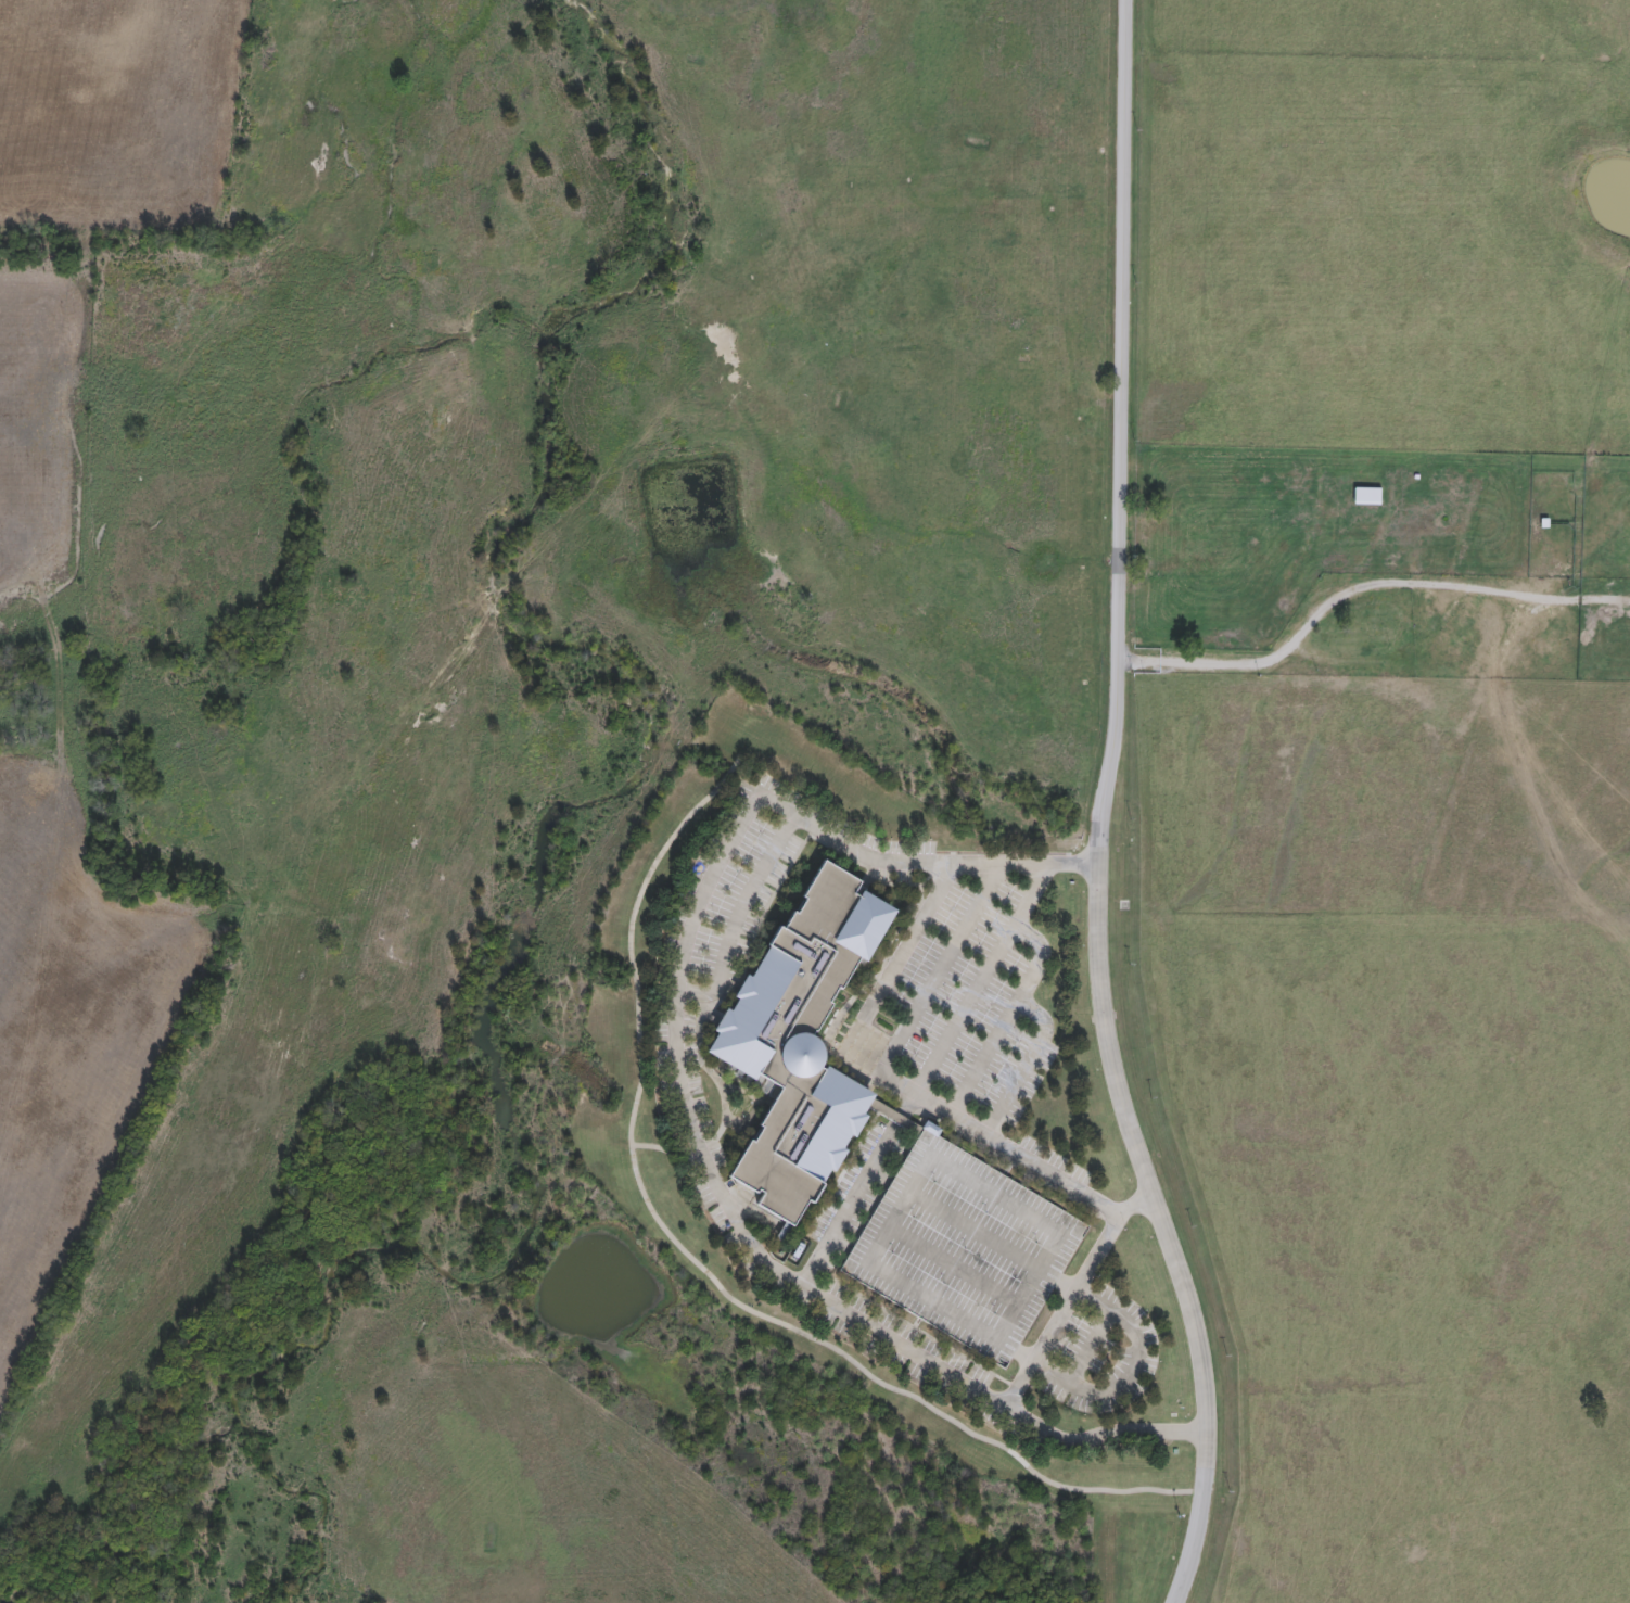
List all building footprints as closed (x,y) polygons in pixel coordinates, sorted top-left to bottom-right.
[(825,856),(861,878),(857,886),(897,906),(866,958),(859,955),(806,1039),(815,1045),(818,1054),(817,1065),(873,1097),(792,1234),(743,1206),(750,1195),(718,1176),(726,1163),(768,1091),(698,1049),(715,1019),(768,929),(779,934),(825,856)] [(921,1125),(912,1142),(838,1269),(837,1271),(1004,1369),(1014,1352),(1058,1275),(1088,1222),(921,1125)]
